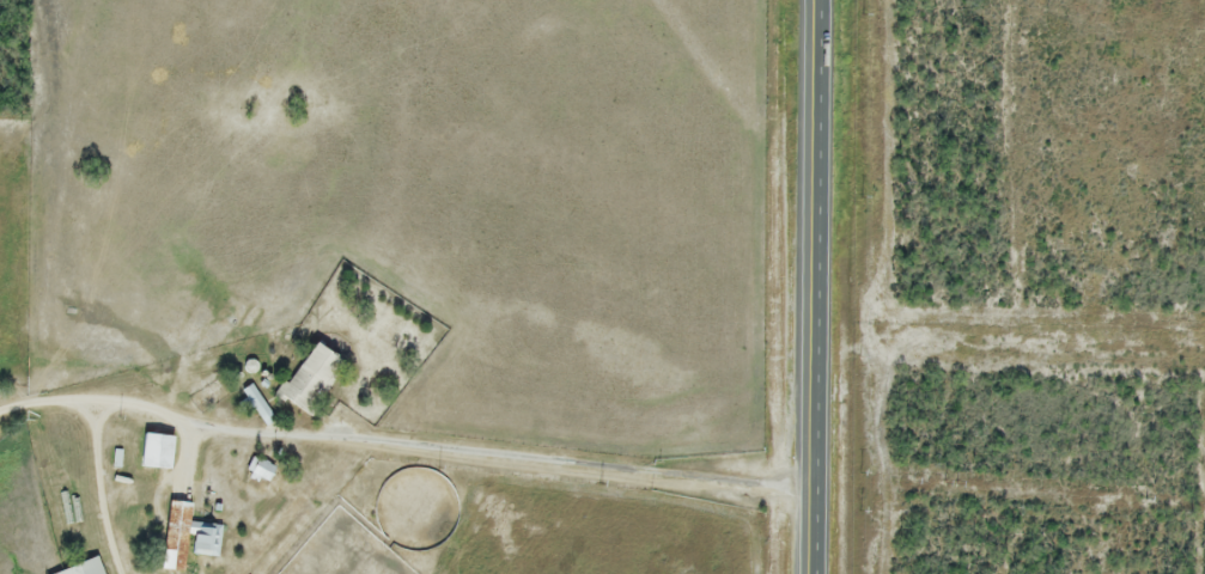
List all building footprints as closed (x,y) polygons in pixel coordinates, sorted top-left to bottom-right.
[(277,398),(306,416),(338,363),(309,345),(277,398)] [(169,471),(169,437),(139,437),(139,471),(169,471)] [(271,471),(252,459),(245,471),(263,483),(271,471)] [(218,527),(187,524),(189,505),(164,503),(159,572),(181,573),(182,556),(216,558),(218,527)] [(95,559),(54,573),(101,573),(95,559)]
